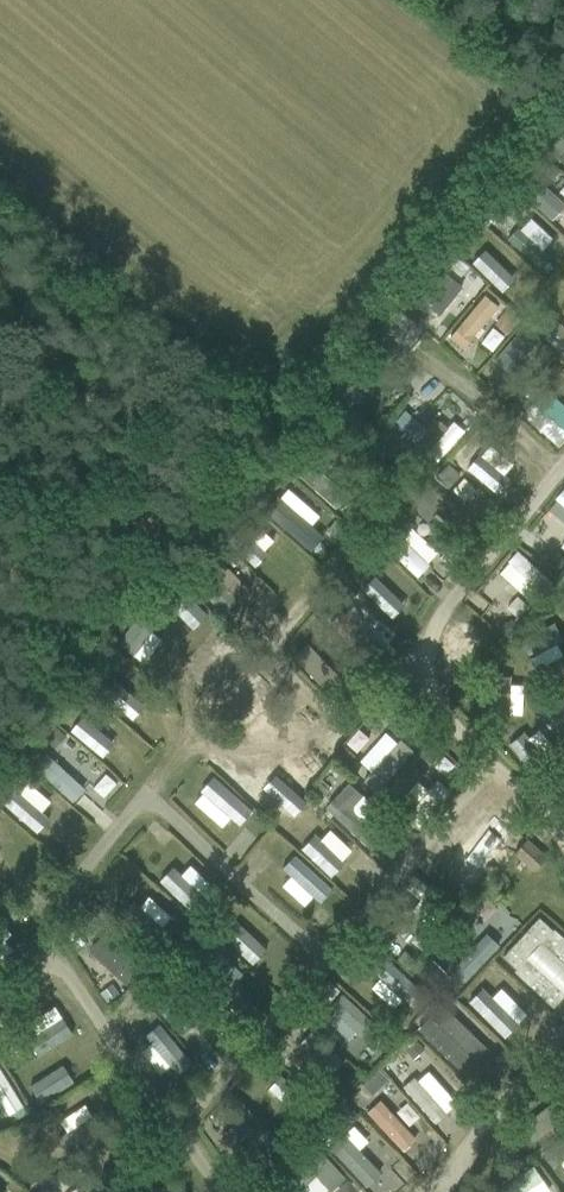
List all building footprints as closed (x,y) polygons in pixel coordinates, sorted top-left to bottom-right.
[(538,153),(529,164),(537,172),(547,161),(538,153)] [(545,185),(532,200),(554,218),(560,211),(563,214),(563,200),(545,185)] [(535,262),(556,241),(531,215),(509,237),(535,262)] [(470,258),(501,293),(526,270),(495,235),(470,258)] [(417,324),(430,307),(440,315),(462,287),(438,268),(403,313),(417,324)] [(507,311),(499,321),(509,329),(517,319),(507,311)] [(520,328),(496,359),(512,371),(536,341),(520,328)] [(381,340),(371,350),(377,356),(385,356),(391,350),(381,340)] [(555,364),(545,375),(552,381),(562,371),(555,364)] [(439,459),(467,428),(432,396),(440,386),(429,376),(415,391),(429,404),(406,430),(439,459)] [(347,380),(322,408),(365,446),(377,432),(349,407),(361,393),(347,380)] [(557,446),(563,439),(563,404),(547,389),(524,414),(557,446)] [(497,494),(510,478),(469,444),(456,459),(497,494)] [(290,446),(277,458),(285,467),(298,454),(290,446)] [(317,462),(304,475),(335,508),(349,495),(317,462)] [(449,465),(436,477),(445,485),(457,473),(449,465)] [(273,466),(262,478),(271,487),(282,474),(273,466)] [(548,506),(563,521),(563,489),(548,506)] [(289,503),(275,517),(310,551),(324,536),(289,503)] [(415,576),(438,553),(413,528),(390,550),(415,576)] [(532,601),(552,579),(519,548),(499,571),(532,601)] [(547,563),(557,571),(563,563),(563,560),(555,553),(547,563)] [(199,559),(185,572),(192,579),(206,566),(199,559)] [(175,663),(212,617),(188,598),(151,644),(175,663)] [(562,658),(563,657),(563,617),(547,623),(562,658)] [(294,651),(316,684),(334,672),(311,639),(294,651)] [(72,707),(60,721),(103,755),(114,741),(72,707)] [(535,718),(506,740),(524,764),(554,742),(535,718)] [(54,726),(44,737),(55,746),(65,736),(54,726)] [(360,757),(373,771),(365,778),(375,790),(414,754),(390,728),(360,757)] [(427,744),(420,754),(431,763),(439,753),(427,744)] [(72,747),(60,760),(86,785),(99,772),(72,747)] [(344,747),(336,755),(346,766),(354,757),(344,747)] [(109,772),(90,789),(101,800),(119,783),(109,772)] [(192,802),(234,835),(254,809),(213,776),(192,802)] [(320,779),(308,792),(318,802),(328,791),(326,788),(328,786),(320,779)] [(348,783),(325,808),(371,850),(382,838),(350,809),(362,796),(348,783)] [(82,815),(67,800),(62,806),(39,784),(32,791),(58,817),(50,825),(61,836),(82,815)] [(42,835),(54,819),(11,786),(0,800),(0,803),(42,835)] [(292,831),(309,805),(296,796),(278,822),(292,831)] [(308,824),(295,839),(337,877),(350,862),(308,824)] [(465,884),(507,840),(492,826),(485,834),(475,824),(440,860),(465,884)] [(175,835),(153,856),(185,890),(190,885),(197,892),(213,876),(175,835)] [(546,858),(526,840),(514,853),(534,871),(546,858)] [(298,911),(318,889),(279,853),(258,875),(298,911)] [(229,940),(266,977),(291,953),(254,915),(229,940)] [(554,929),(553,930),(539,917),(503,956),(517,969),(515,972),(554,1008),(563,996),(563,938),(554,929)] [(149,958),(113,926),(90,952),(125,984),(149,958)] [(452,968),(468,981),(500,942),(484,928),(452,968)] [(204,933),(191,946),(198,952),(199,952),(211,939),(204,933)] [(405,951),(397,960),(407,968),(415,960),(405,951)] [(370,971),(405,1002),(418,987),(383,957),(370,971)] [(432,960),(423,969),(437,982),(446,973),(432,960)] [(112,984),(100,993),(107,1002),(119,993),(112,984)] [(349,1040),(370,1018),(341,992),(321,1014),(349,1040)] [(478,1012),(512,1045),(534,1022),(516,1005),(508,1013),(492,998),(478,1012)] [(437,1003),(428,1012),(439,1023),(447,1014),(437,1003)] [(431,1018),(419,1031),(471,1081),(483,1069),(478,1064),(462,1049),(475,1036),(451,1013),(438,1026),(431,1018)] [(65,1017),(46,1028),(55,1044),(39,1053),(59,1090),(94,1070),(65,1017)] [(182,1020),(174,1028),(182,1036),(190,1029),(182,1020)] [(291,1052),(307,1065),(325,1042),(309,1029),(291,1052)] [(416,1041),(406,1049),(413,1057),(423,1049),(416,1041)] [(22,1109),(0,1060),(0,1118),(22,1109)] [(435,1123),(459,1101),(427,1066),(403,1088),(435,1123)] [(378,1070),(363,1084),(371,1093),(386,1078),(378,1070)] [(345,1073),(338,1080),(349,1090),(356,1083),(345,1073)] [(233,1097),(220,1110),(235,1124),(222,1137),(236,1151),(249,1137),(272,1159),(285,1145),(233,1097)] [(404,1152),(419,1137),(380,1097),(365,1111),(404,1152)] [(348,1106),(332,1120),(340,1128),(356,1114),(348,1106)] [(383,1171),(361,1148),(369,1140),(353,1124),(330,1146),(368,1185),(383,1171)] [(318,1147),(277,1184),(284,1191),(298,1191),(316,1175),(331,1191),(346,1178),(318,1147)] [(563,1177),(563,1149),(546,1161),(559,1181),(563,1177)] [(551,1189),(535,1164),(513,1178),(522,1191),(546,1191),(551,1189)] [(153,1191),(178,1191),(171,1181),(153,1191)] [(340,1191),(356,1191),(347,1182),(340,1189),(340,1191)]
